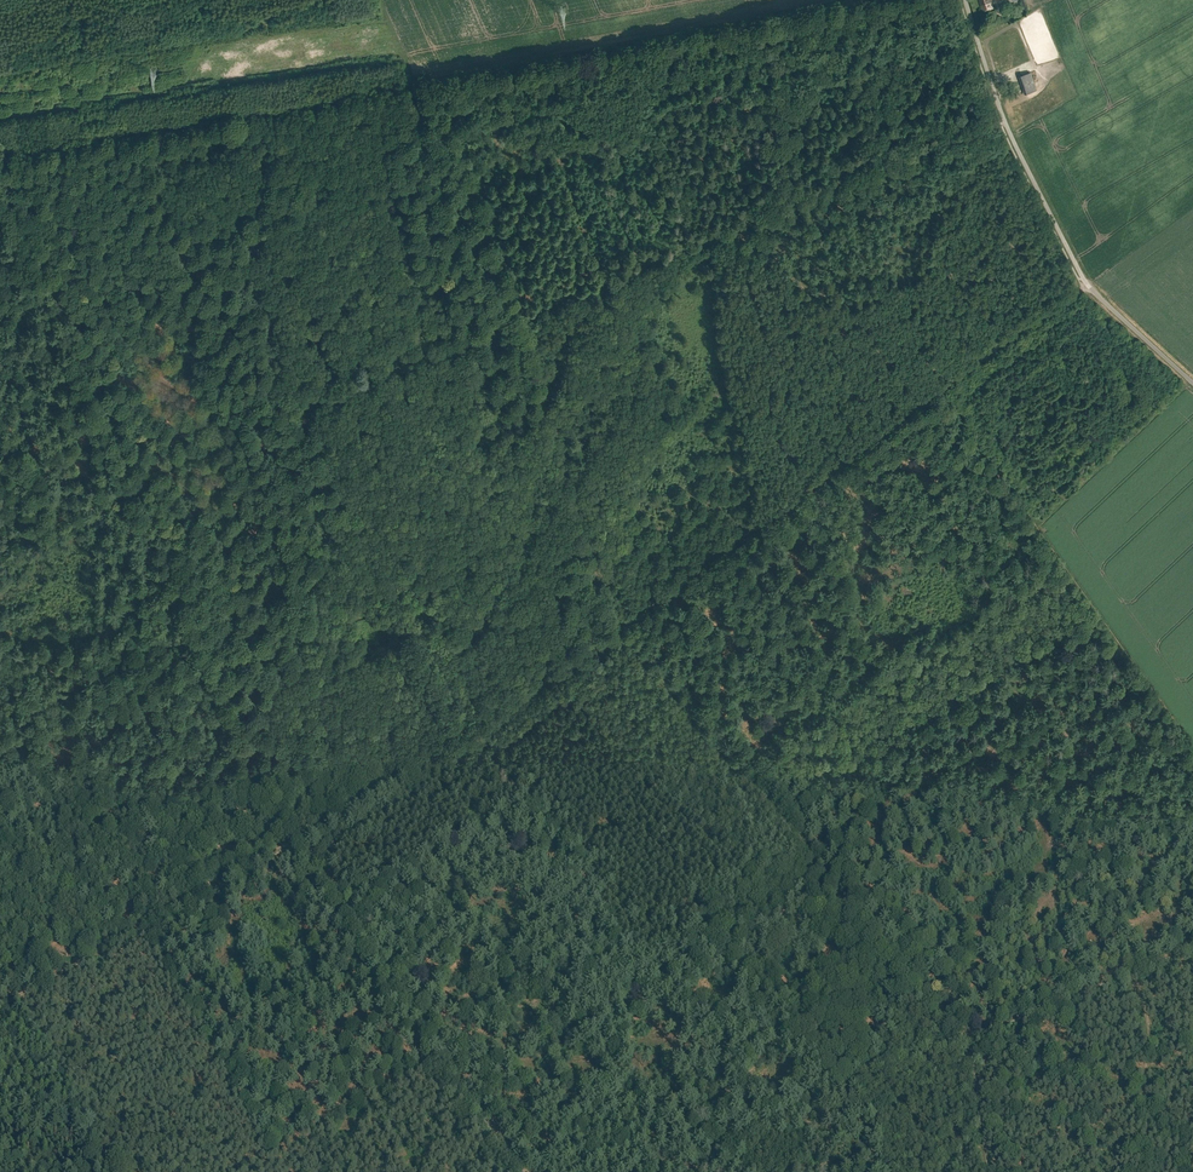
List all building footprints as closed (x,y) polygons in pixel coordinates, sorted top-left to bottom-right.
[(993,7),(992,5),(990,5),(989,2),(991,1),(991,0),(979,0),(982,11),(993,7)] [(1031,73),(1019,77),(1024,93),(1036,89),(1031,73)]
